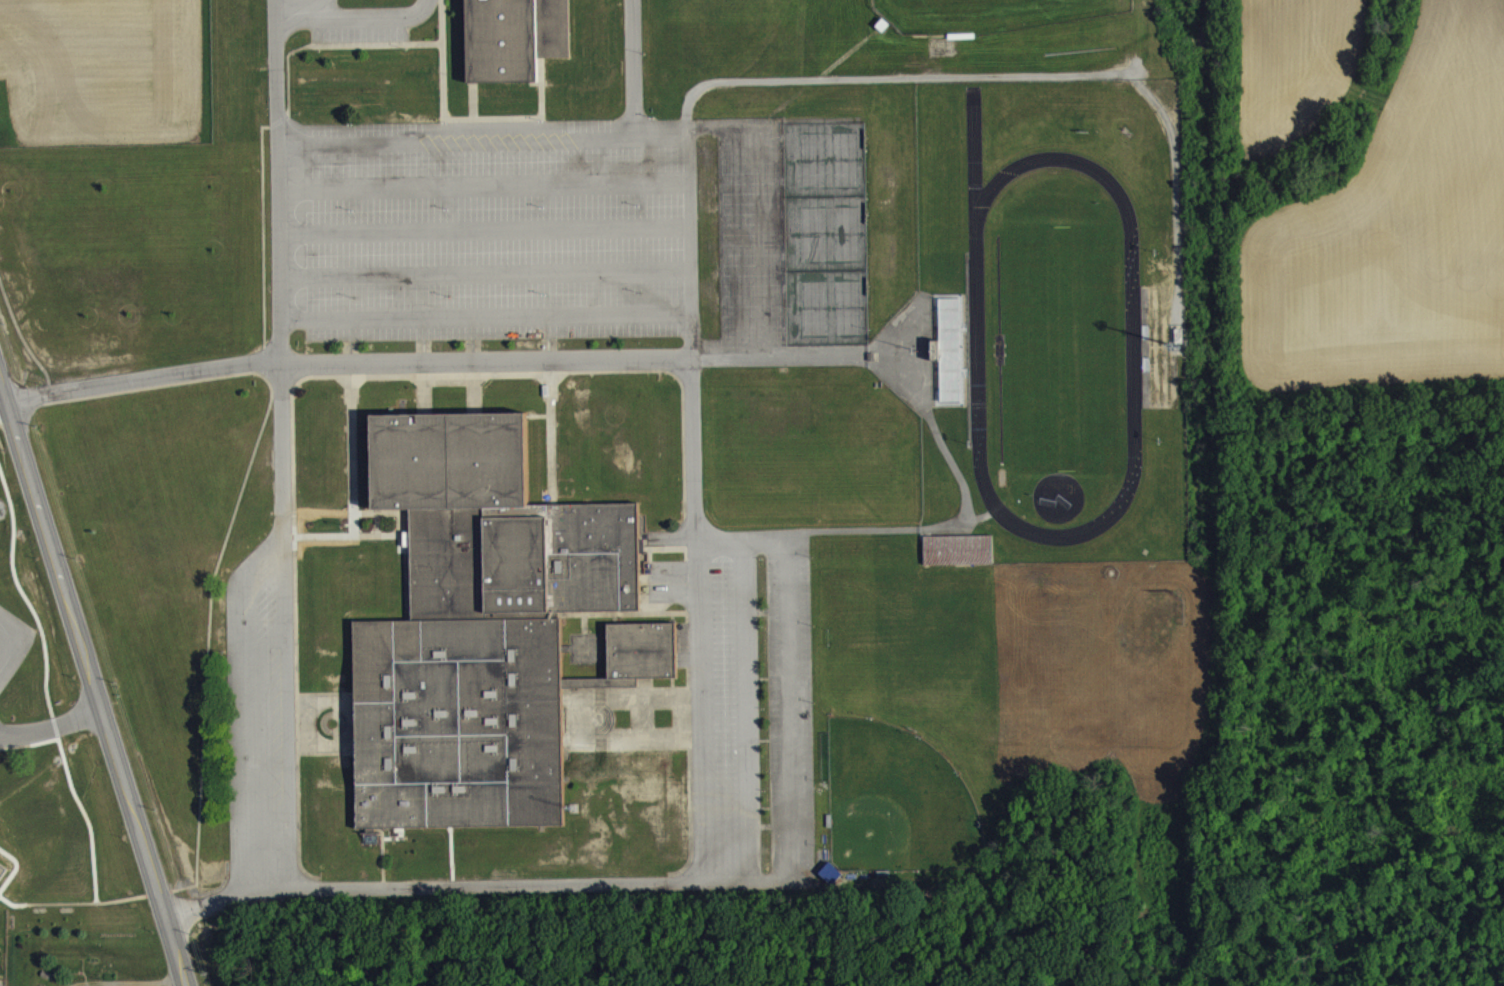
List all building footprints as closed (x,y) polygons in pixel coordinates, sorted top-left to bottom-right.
[(466,82),(465,0),(568,0),(569,56),(537,56),(538,80),(466,82)] [(370,412),(527,410),(529,502),(639,501),(640,609),(561,609),(561,676),(607,676),(606,622),(676,621),(676,675),(638,677),(638,684),(561,685),(564,824),(357,827),(354,619),(410,618),(409,508),(372,509),(370,412)] [(993,575),(992,546),(925,547),(926,576),(993,575)]
